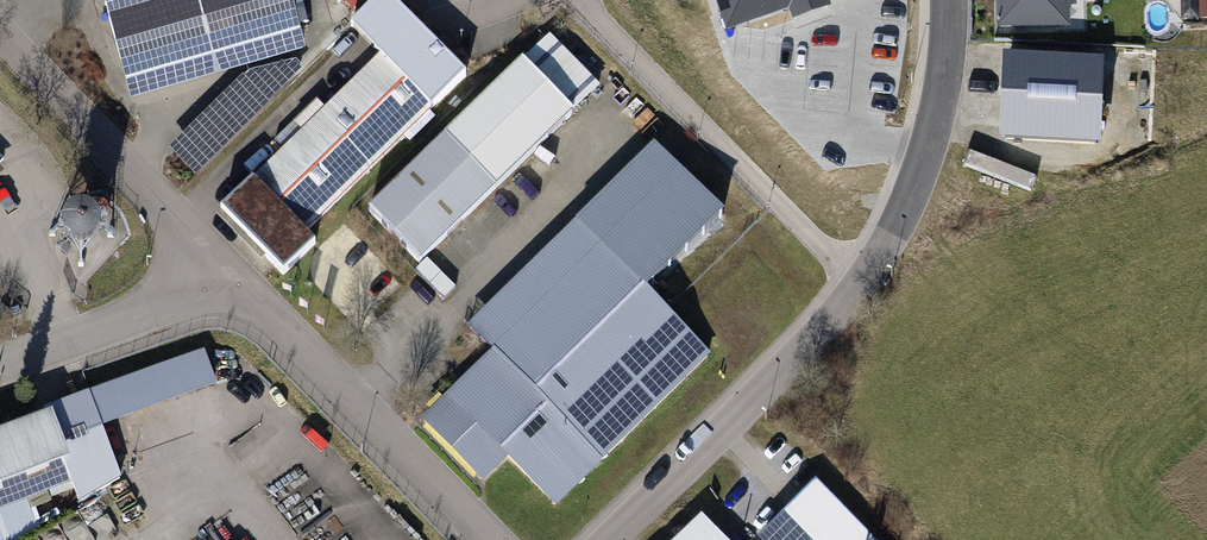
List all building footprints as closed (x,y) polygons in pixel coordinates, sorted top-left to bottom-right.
[(133,86),(307,36),(296,0),(107,0),(133,86)] [(726,27),(789,5),(793,18),(832,4),(830,0),(717,0),(726,27)] [(996,36),(1071,34),(1070,0),(996,0),(996,36)] [(1105,55),(1004,50),(1000,137),(1101,142),(1105,55)] [(382,54),(221,210),(285,276),(318,244),(305,231),(433,107),(382,54)] [(251,68),(170,146),(198,175),(308,69),(299,60),(251,68)] [(575,108),(527,60),(371,213),(418,261),(575,108)] [(608,248),(685,172),(658,144),(473,325),(499,351),(603,456),(710,351),(657,297),(608,248)] [(9,169),(0,160),(0,177),(9,169)] [(608,248),(657,297),(734,221),(685,172),(608,248)] [(113,253),(99,229),(111,223),(104,211),(62,235),(82,271),(113,253)] [(603,456),(499,351),(425,423),(490,489),(518,460),(558,500),(603,456)] [(83,463),(63,412),(0,437),(0,496),(83,463)] [(761,538),(763,539),(879,539),(822,480),(761,538)] [(685,539),(732,539),(708,517),(685,539)]
